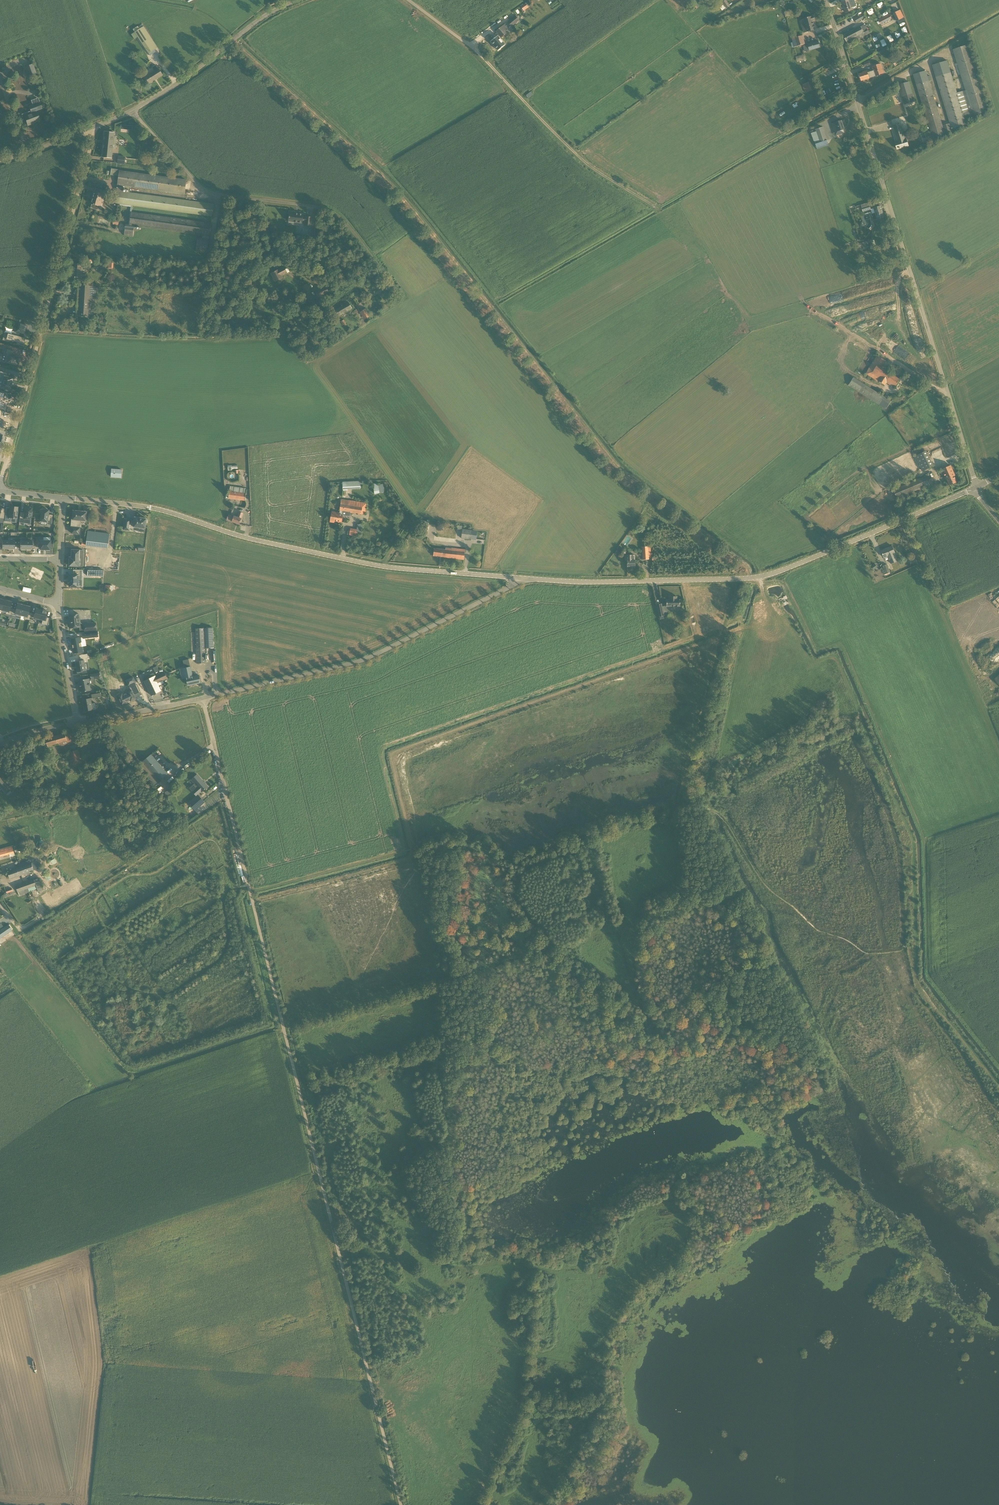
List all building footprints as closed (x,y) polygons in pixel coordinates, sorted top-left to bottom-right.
[(721,3),(725,8),(730,5),(726,0),(725,0),(721,3)] [(849,0),(842,2),(845,12),(852,10),(849,0)] [(528,1),(520,6),(523,11),(531,5),(528,1)] [(893,13),(897,21),(904,18),(900,10),(893,13)] [(890,17),(892,16),(891,13),(878,20),(881,24),(891,19),(890,17)] [(516,15),(507,23),(511,27),(519,20),(516,15)] [(814,16),(804,19),(806,25),(802,26),(804,33),(815,29),(812,19),(814,19),(814,16)] [(520,22),(523,28),(529,24),(525,18),(520,22)] [(870,33),(867,28),(865,24),(861,26),(843,36),(848,44),(852,42),(851,40),(854,38),(855,40),(858,38),(858,39),(870,33)] [(144,26),(131,35),(134,39),(138,37),(150,55),(156,52),(154,50),(158,47),(144,26)] [(496,26),(488,33),(492,37),(494,39),(491,41),(498,51),(505,45),(497,36),(495,34),(500,30),(496,26)] [(793,42),(794,47),(805,44),(802,34),(798,35),(798,37),(792,38),(793,42)] [(819,41),(803,46),(805,52),(820,47),(819,41)] [(931,131),(925,133),(927,140),(933,138),(945,135),(943,131),(944,131),(946,135),(953,132),(952,129),(953,128),(954,131),(958,129),(958,127),(966,124),(965,120),(974,117),(973,115),(989,110),(969,44),(953,49),(972,110),(969,111),(963,91),(957,93),(947,61),(932,65),(950,123),(943,126),(929,81),(931,81),(930,76),(928,76),(926,71),(914,75),(931,131)] [(28,77),(36,73),(33,64),(24,67),(28,77)] [(860,78),(861,78),(862,81),(880,75),(884,73),(881,64),(872,67),(874,72),(868,74),(867,71),(863,72),(863,73),(859,74),(860,75),(859,76),(860,78)] [(159,69),(145,78),(149,84),(163,75),(159,69)] [(810,81),(805,83),(808,92),(814,90),(810,81)] [(899,85),(902,97),(905,105),(915,102),(909,82),(899,85)] [(40,120),(36,112),(36,111),(42,109),(38,99),(32,101),(33,105),(29,107),(31,112),(27,113),(28,115),(23,117),(25,122),(26,121),(28,125),(32,124),(32,123),(40,120)] [(838,131),(839,134),(844,133),(843,130),(845,129),(842,121),(832,124),(833,128),(835,132),(838,131)] [(905,139),(900,124),(893,126),(898,142),(895,142),(897,149),(909,146),(906,139),(905,139)] [(823,127),(816,129),(820,142),(827,140),(823,127)] [(103,157),(112,159),(113,149),(113,146),(115,146),(116,138),(114,137),(115,133),(105,132),(103,157)] [(120,171),(118,185),(124,186),(185,194),(187,181),(120,171)] [(123,192),(124,186),(118,185),(117,191),(115,203),(120,204),(120,205),(130,207),(128,225),(126,224),(124,235),(133,236),(134,226),(209,236),(211,223),(132,212),(132,205),(212,216),(214,204),(123,192)] [(91,204),(92,204),(91,208),(97,210),(98,206),(100,206),(102,198),(103,198),(105,191),(98,189),(97,193),(94,192),(91,204)] [(872,214),(871,214),(873,220),(884,217),(881,206),(874,208),(871,209),(869,202),(856,206),(856,209),(861,207),(863,212),(870,210),(871,209),(872,214)] [(290,213),(289,222),(302,223),(302,221),(305,222),(305,225),(311,226),(312,217),(306,217),(303,217),(303,214),(290,213)] [(207,253),(209,240),(197,238),(196,251),(207,253)] [(858,244),(859,249),(874,245),(873,240),(858,244)] [(73,277),(82,278),(83,264),(75,264),(75,268),(73,268),(73,277)] [(274,280),(275,281),(282,278),(281,276),(290,272),(288,268),(285,269),(284,267),(278,270),(271,273),(273,277),(272,277),(272,278),(272,280),(273,280),(274,280)] [(80,315),(88,315),(89,302),(95,302),(95,286),(82,286),(80,315)] [(315,292),(318,297),(329,292),(326,287),(315,292)] [(341,307),(334,311),(338,317),(352,308),(349,302),(347,303),(346,301),(340,305),(341,307)] [(365,309),(360,312),(365,320),(370,316),(365,309)] [(23,344),(25,340),(25,338),(24,338),(25,334),(24,334),(27,325),(20,323),(19,330),(20,330),(19,333),(17,332),(16,332),(15,332),(14,333),(13,333),(12,333),(12,334),(11,335),(4,333),(2,340),(9,342),(10,340),(17,342),(16,344),(21,346),(22,344),(23,344)] [(14,351),(5,348),(3,355),(6,356),(4,362),(7,362),(7,363),(16,365),(16,364),(18,364),(19,361),(17,361),(18,357),(12,356),(14,351)] [(886,361),(878,355),(866,374),(877,382),(878,381),(886,386),(887,383),(895,388),(900,379),(882,368),(886,361)] [(12,382),(13,379),(8,377),(9,376),(6,376),(7,373),(0,372),(0,373),(0,376),(2,377),(1,381),(2,381),(1,388),(5,389),(5,390),(8,391),(9,390),(11,386),(12,382)] [(891,401),(854,378),(849,386),(879,405),(886,409),(891,401)] [(926,450),(915,456),(922,470),(933,465),(926,450)] [(951,465),(942,469),(947,479),(950,485),(957,482),(954,476),(955,476),(951,465)] [(930,474),(893,489),(897,498),(934,482),(930,474)] [(360,481),(342,482),(343,491),(344,491),(347,491),(348,491),(347,489),(360,489),(360,487),(360,481)] [(245,500),(246,493),(229,491),(229,498),(245,500)] [(332,512),(331,517),(330,522),(334,523),(335,521),(342,522),(343,515),(342,515),(343,511),(361,514),(362,514),(365,514),(366,504),(341,499),(339,511),(340,511),(340,513),(332,512)] [(10,506),(9,515),(5,514),(5,521),(11,522),(12,518),(17,519),(18,507),(10,506)] [(25,508),(24,513),(20,513),(19,522),(26,523),(27,519),(30,519),(31,516),(32,516),(32,512),(31,512),(32,509),(30,508),(30,507),(26,507),(26,508),(25,508)] [(52,527),(53,516),(49,515),(49,511),(47,511),(47,510),(43,510),(43,511),(42,511),(41,511),(41,515),(42,515),(41,522),(48,523),(47,526),(52,527)] [(84,510),(82,510),(82,511),(73,511),(73,519),(72,519),(71,527),(72,527),(72,533),(79,534),(80,528),(77,527),(77,524),(79,524),(79,520),(86,521),(87,512),(86,512),(86,511),(85,510),(84,510)] [(238,517),(234,516),(232,522),(239,524),(243,513),(239,512),(238,517)] [(130,528),(139,530),(139,528),(145,528),(145,529),(145,528),(146,523),(147,523),(147,520),(146,520),(146,519),(142,518),(139,518),(135,517),(135,518),(134,523),(131,522),(131,520),(125,519),(123,530),(130,530),(130,528)] [(472,532),(472,530),(462,529),(461,538),(476,540),(477,533),(472,532)] [(108,548),(110,534),(88,531),(86,545),(108,548)] [(2,549),(8,549),(8,541),(2,541),(2,536),(0,536),(0,543),(2,543),(2,549)] [(47,550),(50,550),(50,549),(51,549),(51,547),(51,543),(51,541),(43,541),(43,538),(36,538),(36,546),(41,546),(41,549),(47,549),(47,550)] [(872,552),(866,554),(871,567),(878,564),(876,560),(880,558),(881,559),(886,557),(886,559),(887,558),(888,562),(894,560),(893,556),(893,555),(893,554),(894,554),(891,547),(890,547),(888,543),(881,547),(883,551),(878,553),(879,555),(875,557),(872,552)] [(445,550),(434,548),(433,556),(464,559),(465,550),(446,547),(445,550)] [(650,547),(643,547),(642,547),(643,559),(648,559),(648,556),(651,556),(650,547)] [(70,557),(70,558),(69,566),(79,566),(80,555),(83,555),(83,550),(72,550),(72,557),(70,557)] [(625,560),(627,560),(627,567),(635,566),(635,560),(634,560),(634,555),(625,555),(625,560)] [(884,574),(890,572),(887,564),(882,565),(884,574)] [(73,575),(70,575),(70,579),(69,579),(69,582),(70,582),(70,587),(78,587),(78,586),(78,580),(82,580),(83,570),(73,570),(73,575)] [(666,600),(666,607),(680,606),(680,599),(677,599),(677,596),(669,596),(669,599),(666,600)] [(4,600),(2,610),(6,611),(5,614),(11,615),(13,608),(9,608),(11,602),(9,601),(10,601),(6,600),(4,600)] [(13,608),(11,615),(16,617),(17,614),(21,615),(24,605),(22,605),(22,604),(19,603),(19,604),(17,603),(16,609),(13,608)] [(28,612),(30,607),(28,606),(25,605),(24,605),(21,615),(24,616),(24,619),(29,620),(31,613),(28,612)] [(31,613),(29,620),(35,622),(36,618),(39,619),(42,610),(41,610),(41,609),(37,608),(37,609),(36,608),(34,614),(31,613)] [(42,620),(41,624),(47,625),(49,618),(46,617),(48,611),(46,611),(46,610),(43,609),(43,610),(42,610),(39,619),(42,620)] [(70,628),(80,627),(79,614),(70,615),(70,622),(69,622),(70,628)] [(97,630),(96,623),(84,624),(85,631),(97,630)] [(213,628),(195,629),(197,664),(206,663),(206,660),(208,660),(208,654),(205,654),(205,653),(207,653),(207,648),(214,648),(213,628)] [(80,637),(70,639),(73,653),(82,651),(80,637)] [(981,659),(990,669),(995,667),(998,664),(998,658),(998,656),(998,644),(981,659)] [(76,662),(78,673),(83,672),(83,671),(86,670),(84,663),(87,662),(86,658),(88,658),(87,654),(80,655),(80,659),(81,659),(82,661),(76,662)] [(191,667),(190,667),(185,668),(184,668),(188,685),(201,683),(199,675),(193,676),(191,676),(190,671),(192,671),(191,667)] [(154,677),(157,683),(167,678),(164,673),(154,677)] [(154,677),(154,676),(154,677),(145,681),(151,695),(161,691),(157,683),(154,677)] [(81,692),(91,690),(89,679),(79,680),(79,681),(81,692)] [(121,695),(115,697),(119,707),(125,705),(124,703),(129,701),(129,703),(135,700),(133,697),(140,694),(136,686),(135,683),(133,679),(126,682),(128,686),(129,686),(130,689),(129,689),(131,691),(121,695)] [(91,698),(83,700),(85,712),(93,710),(96,709),(95,703),(92,704),(91,698)] [(74,742),(71,732),(45,739),(48,747),(56,744),(58,744),(63,742),(64,745),(74,742)] [(78,749),(68,752),(72,765),(82,762),(78,749)] [(134,761),(138,765),(143,772),(155,785),(168,774),(151,754),(142,762),(138,758),(135,761),(134,761)] [(191,780),(198,788),(193,792),(196,796),(201,791),(202,792),(208,787),(197,775),(191,780)] [(0,777),(0,790),(2,788),(5,791),(9,788),(0,777)] [(189,803),(194,809),(198,814),(201,811),(199,808),(205,802),(198,795),(189,803)] [(36,853),(43,851),(40,841),(34,843),(36,853)] [(13,846),(15,852),(22,850),(20,847),(20,844),(13,846)] [(14,853),(12,846),(0,850),(0,857),(14,853)] [(40,868),(39,866),(37,861),(32,863),(32,862),(29,863),(29,861),(20,864),(22,873),(22,874),(21,874),(21,875),(22,875),(34,871),(40,868)] [(7,871),(9,875),(10,879),(15,877),(22,875),(21,875),(21,874),(22,874),(22,873),(20,864),(15,866),(16,869),(7,871)] [(34,880),(34,879),(15,886),(18,892),(19,896),(20,895),(37,889),(38,892),(44,890),(40,878),(34,880)] [(8,933),(12,931),(12,930),(8,924),(4,927),(3,928),(2,927),(0,929),(0,938),(8,933)]
